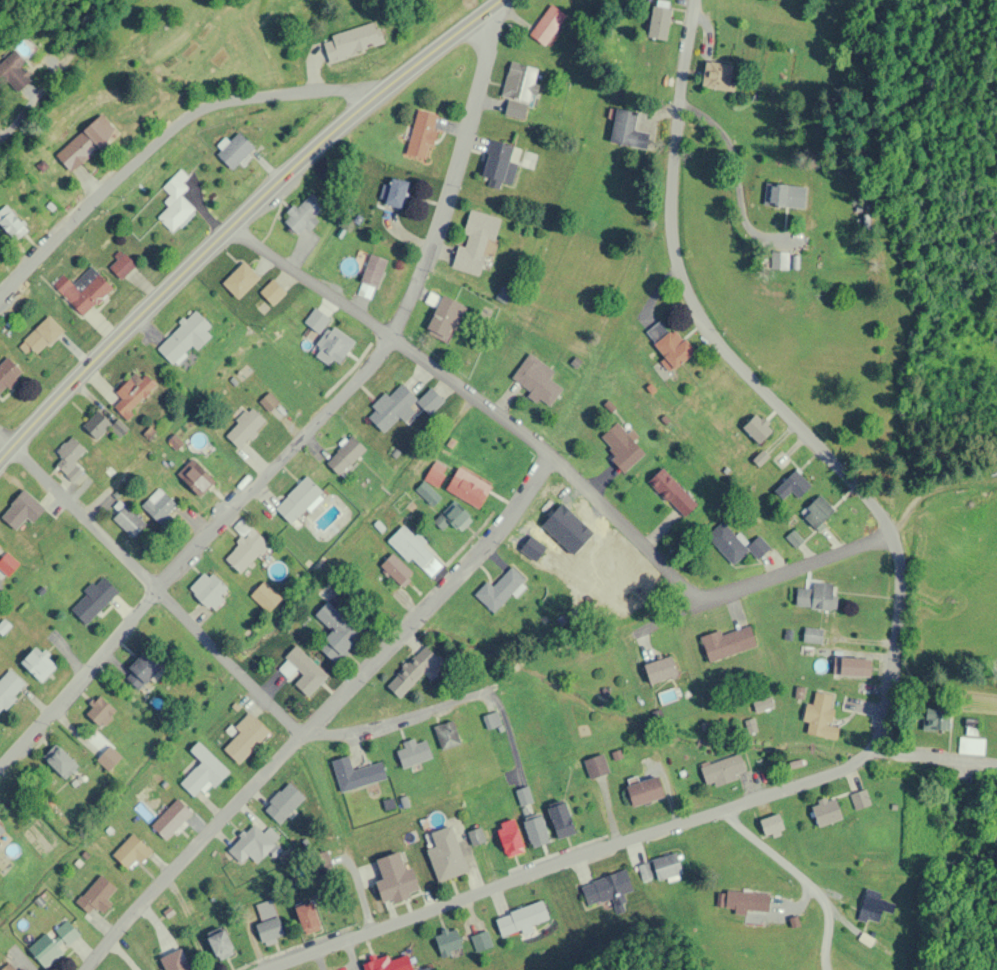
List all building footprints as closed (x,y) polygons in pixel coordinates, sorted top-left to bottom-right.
[(529,37),(546,47),(566,14),(549,4),(529,37)] [(652,4),(648,39),(665,41),(669,6),(652,4)] [(321,41),(329,64),(383,43),(374,20),(321,41)] [(14,92),(29,84),(19,66),(24,64),(17,53),(0,63),(0,87),(8,82),(14,92)] [(703,61),(703,89),(735,89),(735,61),(703,61)] [(505,114),(526,119),(538,69),(510,62),(501,96),(508,98),(505,114)] [(634,130),(638,113),(616,109),(609,143),(644,150),(648,133),(634,130)] [(427,161),(438,115),(417,110),(406,156),(427,161)] [(68,173),(118,136),(103,115),(53,153),(68,173)] [(231,170),(253,148),(237,132),(216,155),(231,170)] [(501,184),(513,187),(517,164),(509,162),(513,146),(489,141),(481,179),(491,181),(489,188),(499,190),(501,184)] [(180,196),(187,188),(175,176),(162,189),(173,199),(156,217),(173,232),(194,209),(180,196)] [(400,210),(407,183),(390,179),(384,206),(400,210)] [(765,208),(789,208),(789,185),(765,185),(765,208)] [(282,223),(300,238),(326,208),(308,192),(282,223)] [(4,205),(0,209),(0,226),(15,241),(27,228),(4,205)] [(483,275),(497,218),(467,211),(453,267),(483,275)] [(107,265),(120,279),(135,265),(122,251),(107,265)] [(386,259),(369,253),(355,295),(372,300),(386,259)] [(787,270),(787,254),(771,254),(771,270),(787,270)] [(258,277),(242,261),(221,283),(237,299),(258,277)] [(56,290),(82,316),(112,287),(91,267),(73,284),(68,279),(56,290)] [(285,293),(272,280),(259,292),(272,306),(285,293)] [(425,330),(448,341),(464,305),(442,295),(425,330)] [(318,334),(329,320),(315,308),(303,323),(318,334)] [(155,347),(174,366),(212,330),(193,310),(155,347)] [(21,342),(36,357),(63,330),(48,316),(21,342)] [(643,333),(671,370),(692,354),(664,317),(643,333)] [(336,364),(354,344),(333,325),(315,345),(336,364)] [(510,380),(551,407),(563,388),(549,379),(554,371),(528,354),(510,380)] [(21,371),(6,356),(0,362),(0,393),(21,371)] [(117,410),(126,419),(157,387),(139,368),(114,392),(124,403),(117,410)] [(424,411),(400,383),(365,414),(382,434),(401,417),(408,424),(424,411)] [(259,402),(277,420),(286,411),(268,393),(259,402)] [(224,435),(238,449),(264,421),(250,407),(224,435)] [(82,427),(97,440),(112,424),(97,410),(82,427)] [(741,428),(759,444),(772,430),(755,413),(741,428)] [(625,472),(645,455),(617,422),(597,439),(625,472)] [(325,463),(342,477),(365,448),(348,435),(325,463)] [(55,465),(66,477),(77,467),(72,462),(85,451),(72,437),(54,452),(61,460),(55,465)] [(215,483),(193,461),(178,476),(200,498),(215,483)] [(445,490),(477,509),(490,488),(458,468),(445,490)] [(697,504),(661,468),(647,482),(683,518),(697,504)] [(275,509),(292,525),(323,493),(306,476),(275,509)] [(177,506),(158,488),(140,506),(159,525),(177,506)] [(31,523),(44,509),(25,490),(0,515),(0,516),(14,530),(26,518),(31,523)] [(799,515),(815,529),(834,510),(818,495),(799,515)] [(439,496),(424,496),(424,505),(439,505),(439,496)] [(145,525),(125,506),(113,519),(134,538),(145,525)] [(472,521),(461,510),(449,523),(460,533),(472,521)] [(268,547),(246,519),(234,529),(241,538),(221,554),(237,573),(268,547)] [(733,565),(749,550),(757,559),(770,548),(758,535),(745,547),(722,522),(706,536),(733,565)] [(419,570),(434,555),(402,525),(388,541),(419,570)] [(18,564),(6,553),(0,560),(0,568),(7,575),(18,564)] [(379,567),(401,586),(412,573),(390,554),(379,567)] [(486,579),(473,595),(494,614),(526,578),(510,564),(492,585),(486,579)] [(188,589),(211,609),(228,589),(206,569),(188,589)] [(68,608),(85,625),(118,592),(101,575),(68,608)] [(251,595),(270,612),(281,599),(263,582),(251,595)] [(812,610),(832,610),(832,582),(812,582),(812,610)] [(314,615),(331,631),(316,647),(335,663),(361,633),(326,602),(314,615)] [(721,634),(720,631),(700,636),(707,661),(756,649),(750,627),(721,634)] [(327,677),(297,646),(275,667),(290,682),(291,681),(307,697),(327,677)] [(445,663),(424,646),(399,677),(411,687),(422,674),(430,681),(445,663)] [(45,650),(38,656),(33,649),(20,660),(39,681),(58,665),(45,650)] [(162,663),(144,649),(122,676),(139,690),(162,663)] [(677,675),(671,655),(643,664),(650,684),(677,675)] [(869,676),(869,658),(837,658),(837,676),(869,676)] [(10,669),(0,679),(0,711),(26,686),(10,669)] [(834,694),(813,690),(805,734),(836,739),(838,726),(829,724),(834,694)] [(84,712),(100,727),(116,711),(100,695),(84,712)] [(949,730),(949,708),(924,708),(923,730),(949,730)] [(487,728),(500,724),(496,711),(483,716),(487,728)] [(269,734),(248,713),(235,727),(240,733),(223,749),(238,764),(269,734)] [(461,743),(453,720),(433,726),(441,750),(461,743)] [(983,756),(985,738),(959,736),(958,754),(983,756)] [(394,747),(402,768),(432,757),(425,739),(415,743),(414,740),(394,747)] [(208,782),(213,788),(229,772),(198,742),(189,751),(200,761),(179,783),(194,797),(208,782)] [(63,779),(78,765),(57,743),(42,757),(63,779)] [(108,769),(115,762),(104,752),(97,760),(108,769)] [(589,779),(608,773),(602,754),(583,760),(589,779)] [(706,787),(746,775),(740,754),(700,766),(706,787)] [(340,792),(386,780),(381,762),(352,769),(348,755),(331,760),(340,792)] [(625,785),(631,806),(663,798),(658,777),(625,785)] [(305,798),(288,781),(262,808),(279,824),(305,798)] [(532,803),(529,787),(516,789),(520,806),(532,803)] [(849,794),(855,810),(870,805),(864,789),(849,794)] [(809,805),(818,828),(842,819),(834,796),(809,805)] [(150,825),(165,840),(192,813),(177,798),(150,825)] [(546,808),(558,840),(576,833),(564,801),(546,808)] [(758,821),(765,836),(784,828),(777,813),(758,821)] [(550,840),(539,814),(521,822),(532,848),(550,840)] [(524,852),(514,820),(496,826),(505,858),(524,852)] [(227,851),(241,864),(247,856),(255,864),(276,843),(254,822),(227,851)] [(427,849),(437,883),(466,873),(451,826),(430,833),(435,846),(427,849)] [(485,841),(480,827),(468,832),(473,846),(485,841)] [(130,872),(150,850),(131,833),(111,855),(130,872)] [(412,868),(404,870),(398,852),(376,859),(382,880),(375,882),(381,903),(419,892),(412,868)] [(682,874),(676,852),(651,858),(657,880),(682,874)] [(637,867),(643,880),(651,877),(645,864),(637,867)] [(587,907),(630,892),(622,871),(579,886),(587,907)] [(107,915),(114,883),(89,878),(82,910),(107,915)] [(856,919),(877,926),(887,896),(866,889),(856,919)] [(725,908),(733,909),(733,914),(768,915),(768,893),(726,891),(725,908)] [(260,922),(255,923),(260,943),(282,937),(273,900),(255,904),(260,922)] [(304,935),(321,929),(311,901),(294,907),(304,935)] [(495,917),(501,936),(548,921),(542,902),(495,917)] [(43,968),(81,937),(64,917),(51,928),(57,936),(52,939),(47,933),(27,949),(43,968)] [(235,952),(222,926),(204,935),(218,961),(235,952)] [(462,952),(455,930),(435,936),(441,958),(462,952)] [(411,947),(362,964),(364,969),(419,969),(411,947)] [(182,950),(160,957),(165,969),(189,969),(182,950)] [(11,959),(1,969),(23,969),(11,959)]
